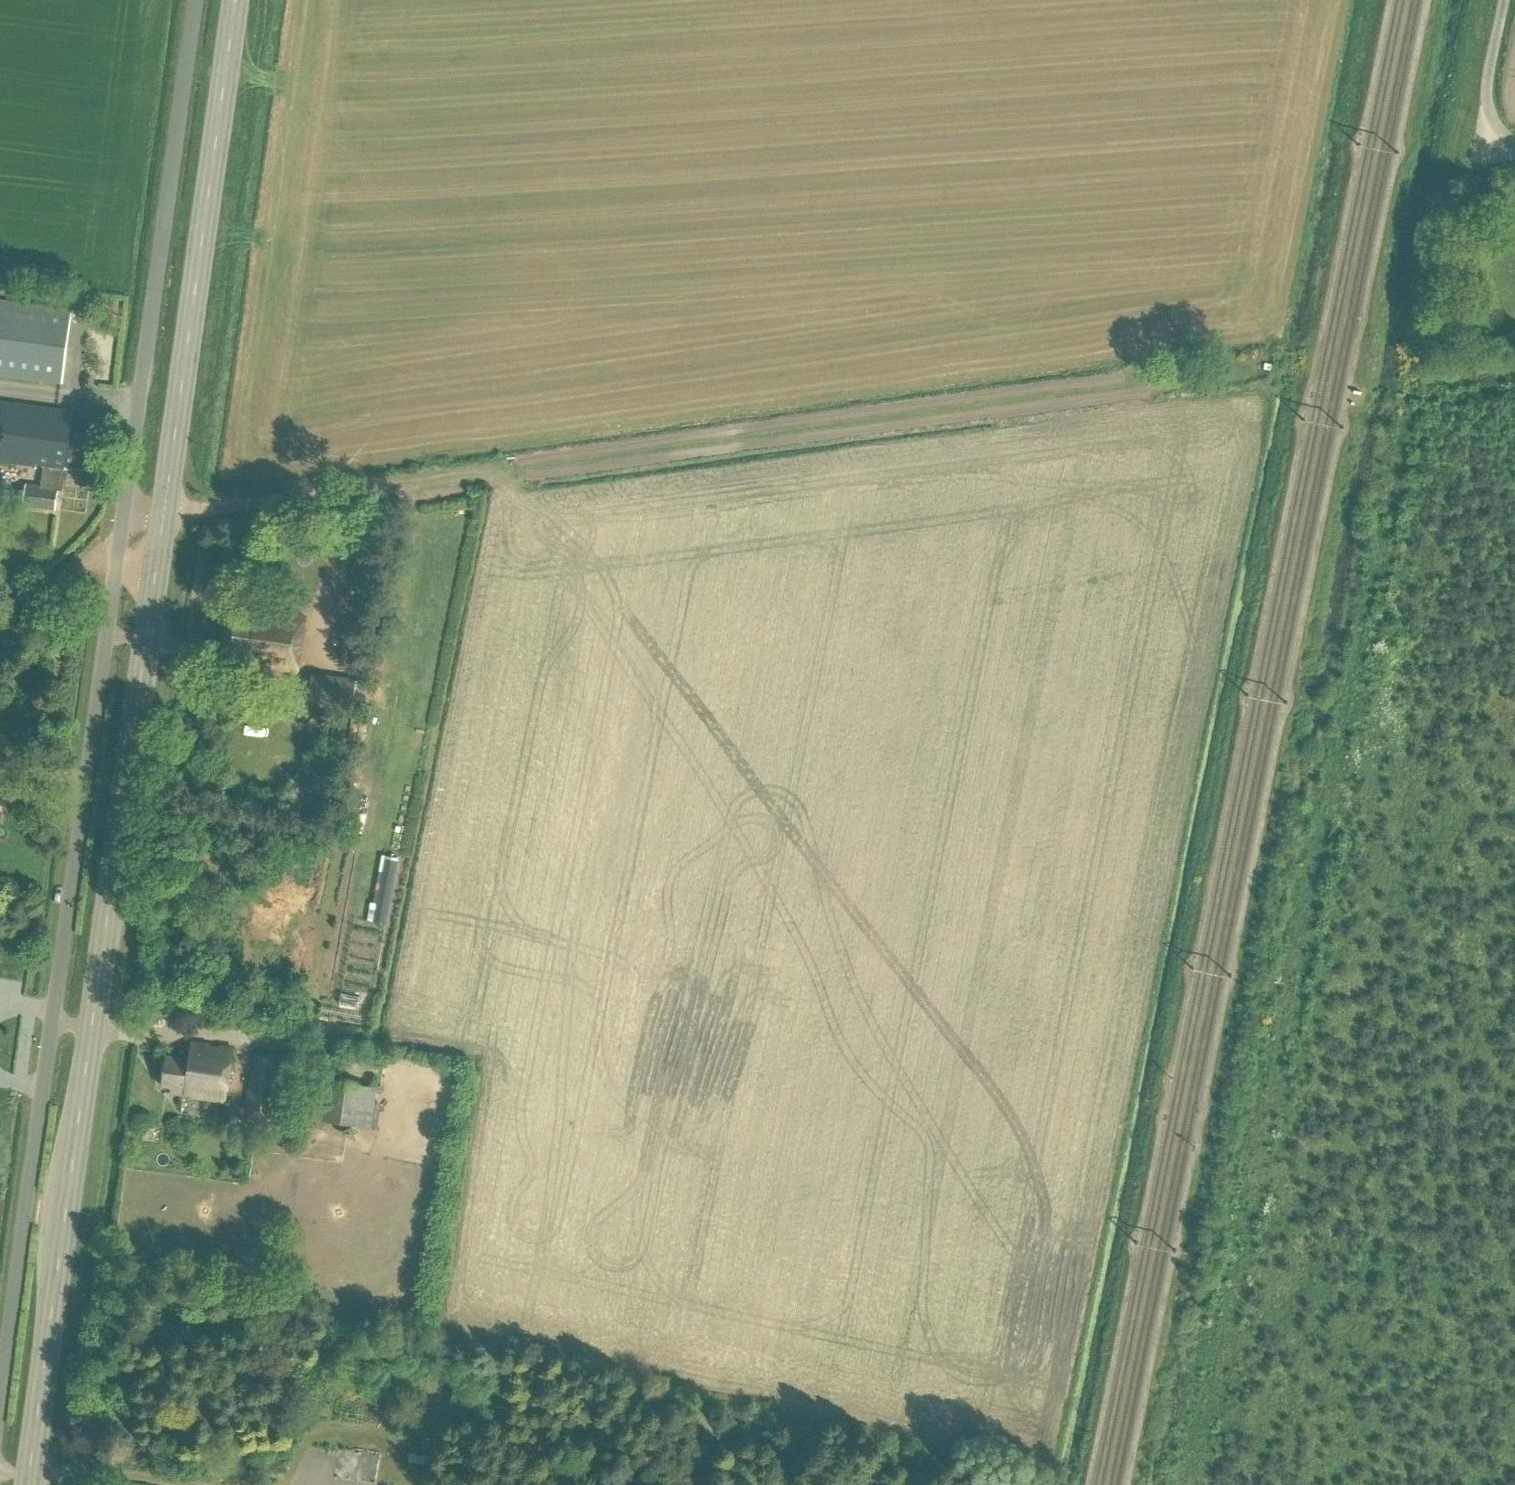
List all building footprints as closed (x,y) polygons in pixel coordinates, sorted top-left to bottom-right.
[(72,308),(0,298),(0,373),(63,381),(72,308)] [(93,434),(71,431),(74,410),(1,400),(0,405),(0,461),(44,466),(41,485),(26,483),(23,505),(56,510),(59,490),(63,490),(66,465),(88,468),(93,434)] [(299,670),(306,614),(228,604),(221,660),(299,670)] [(364,660),(369,626),(346,623),(341,657),(364,660)] [(359,707),(362,680),(311,673),(307,700),(359,707)] [(326,731),(330,724),(327,716),(320,712),(312,715),(308,722),(311,730),(318,734),(326,731)] [(243,733),(239,751),(250,753),(254,736),(243,733)] [(251,765),(248,775),(265,781),(268,770),(251,765)] [(349,990),(348,1003),(368,1006),(370,993),(349,990)] [(225,1102),(233,1049),(209,1045),(209,1044),(193,1042),(191,1059),(166,1055),(162,1086),(171,1087),(170,1094),(190,1096),(190,1097),(225,1102)] [(293,1062),(283,1061),(284,1056),(253,1052),(245,1107),(276,1111),(277,1105),(296,1108),(298,1093),(279,1091),(281,1073),(298,1076),(300,1059),(294,1058),(293,1062)] [(380,1128),(384,1092),(382,1092),(382,1088),(311,1078),(306,1114),(317,1116),(315,1126),(325,1127),(325,1121),(380,1128)] [(292,1125),(294,1112),(281,1110),(279,1122),(292,1125)] [(385,1479),(387,1449),(346,1446),(344,1475),(385,1479)] [(418,1459),(435,1459),(436,1450),(419,1449),(418,1459)]
